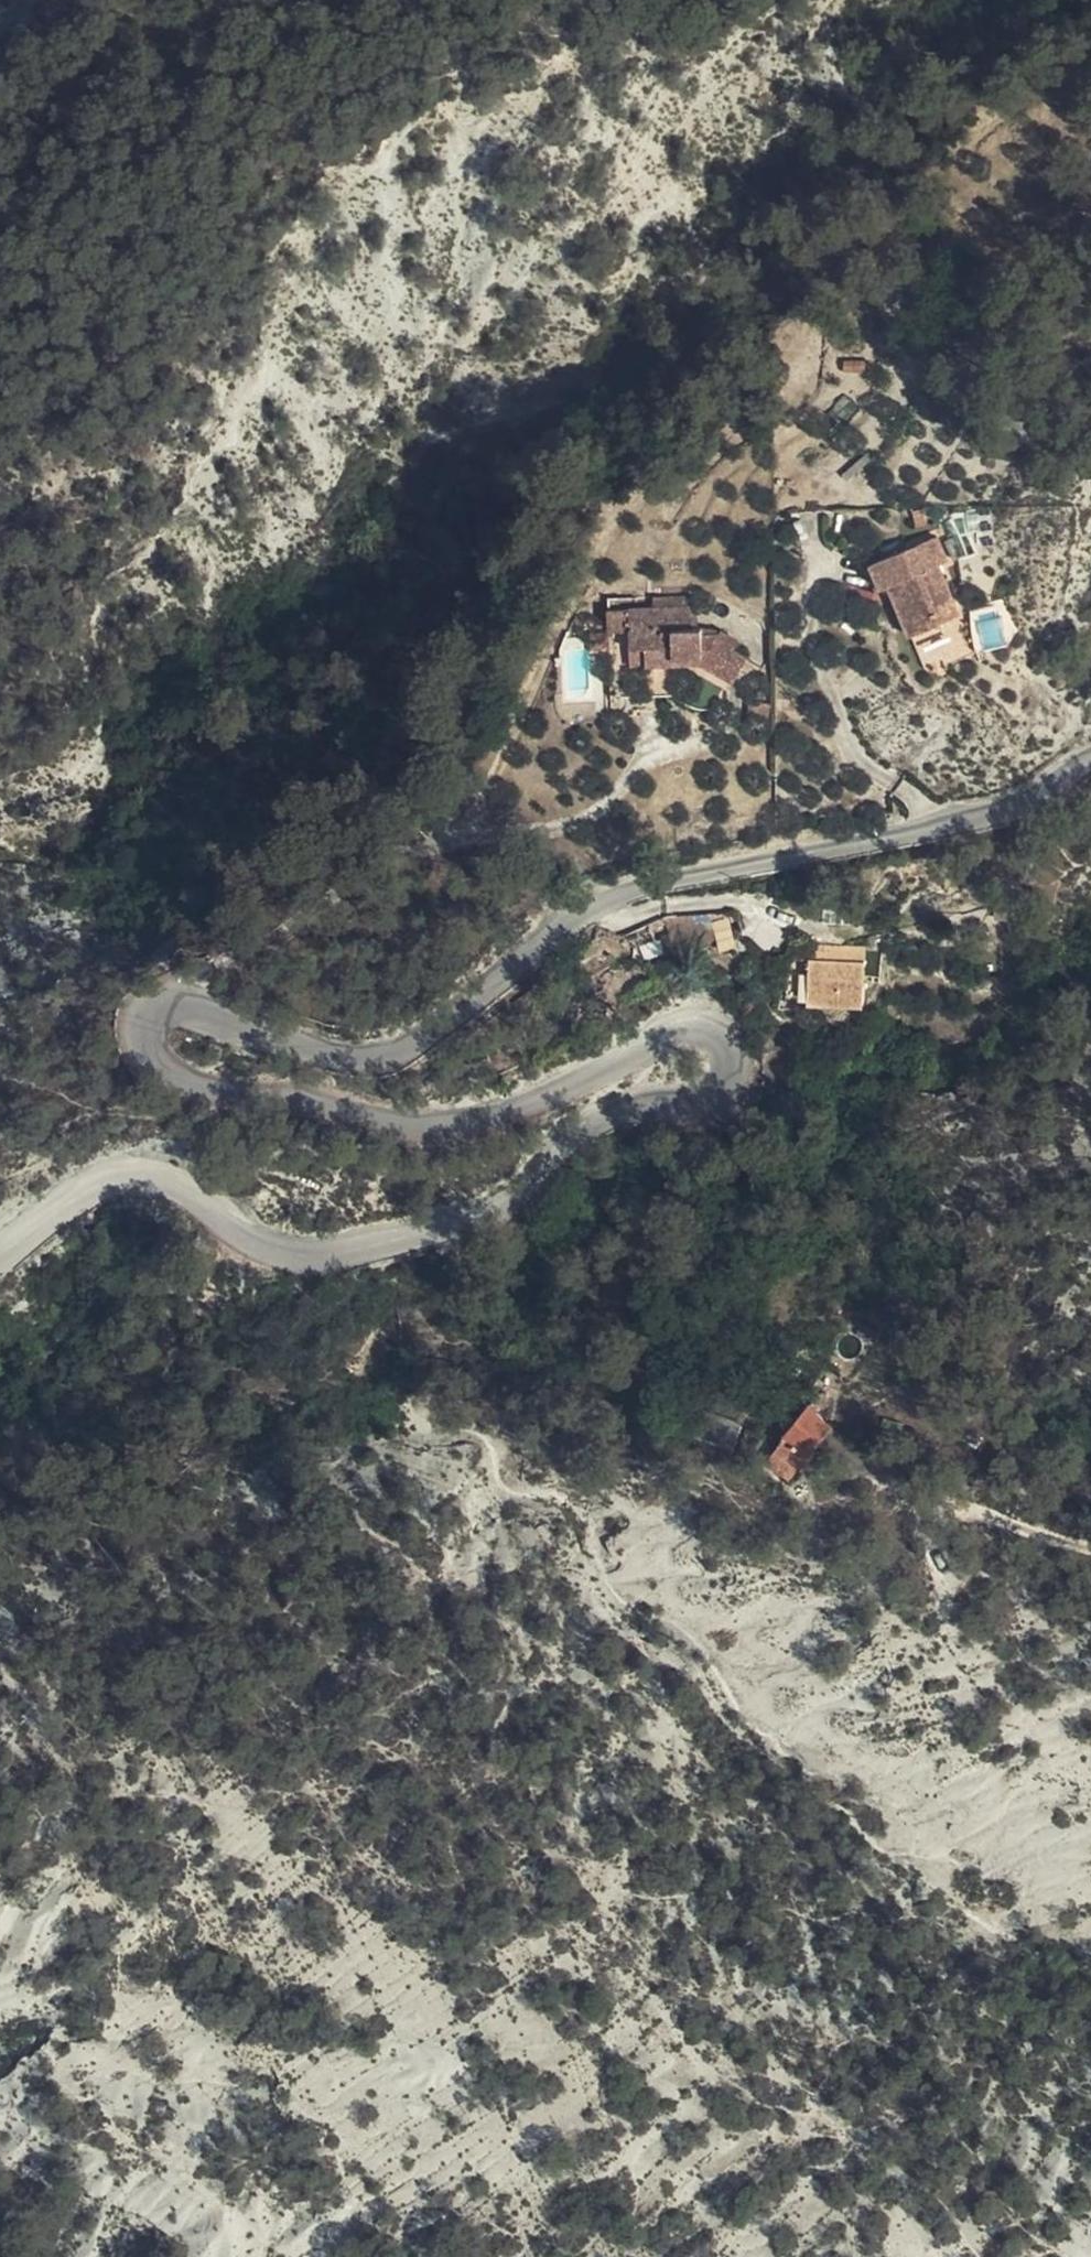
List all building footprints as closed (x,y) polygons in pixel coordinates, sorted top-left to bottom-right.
[(860,409),(849,422),(871,441),(882,428),(860,409)] [(888,636),(918,625),(913,611),(935,603),(922,566),(931,562),(920,535),(851,563),(860,589),(869,586),(888,636)] [(690,650),(690,659),(705,667),(710,657),(727,668),(737,648),(722,639),(727,631),(710,622),(681,621),(681,600),(617,600),(618,643),(630,643),(631,660),(661,660),(661,650),(690,650)] [(913,611),(918,625),(940,617),(935,603),(913,611)] [(619,660),(631,660),(630,643),(618,643),(619,660)] [(661,660),(690,659),(690,650),(661,650),(661,660)] [(710,657),(705,667),(723,676),(727,668),(710,657)] [(660,942),(665,962),(717,947),(709,921),(658,922),(660,932),(674,928),(677,937),(660,942)] [(808,955),(808,967),(863,967),(863,954),(808,955)] [(791,966),(808,967),(808,955),(799,955),(791,966)] [(863,967),(808,967),(808,1009),(863,1007),(863,967)] [(784,1438),(804,1451),(821,1422),(802,1409),(784,1438)]
